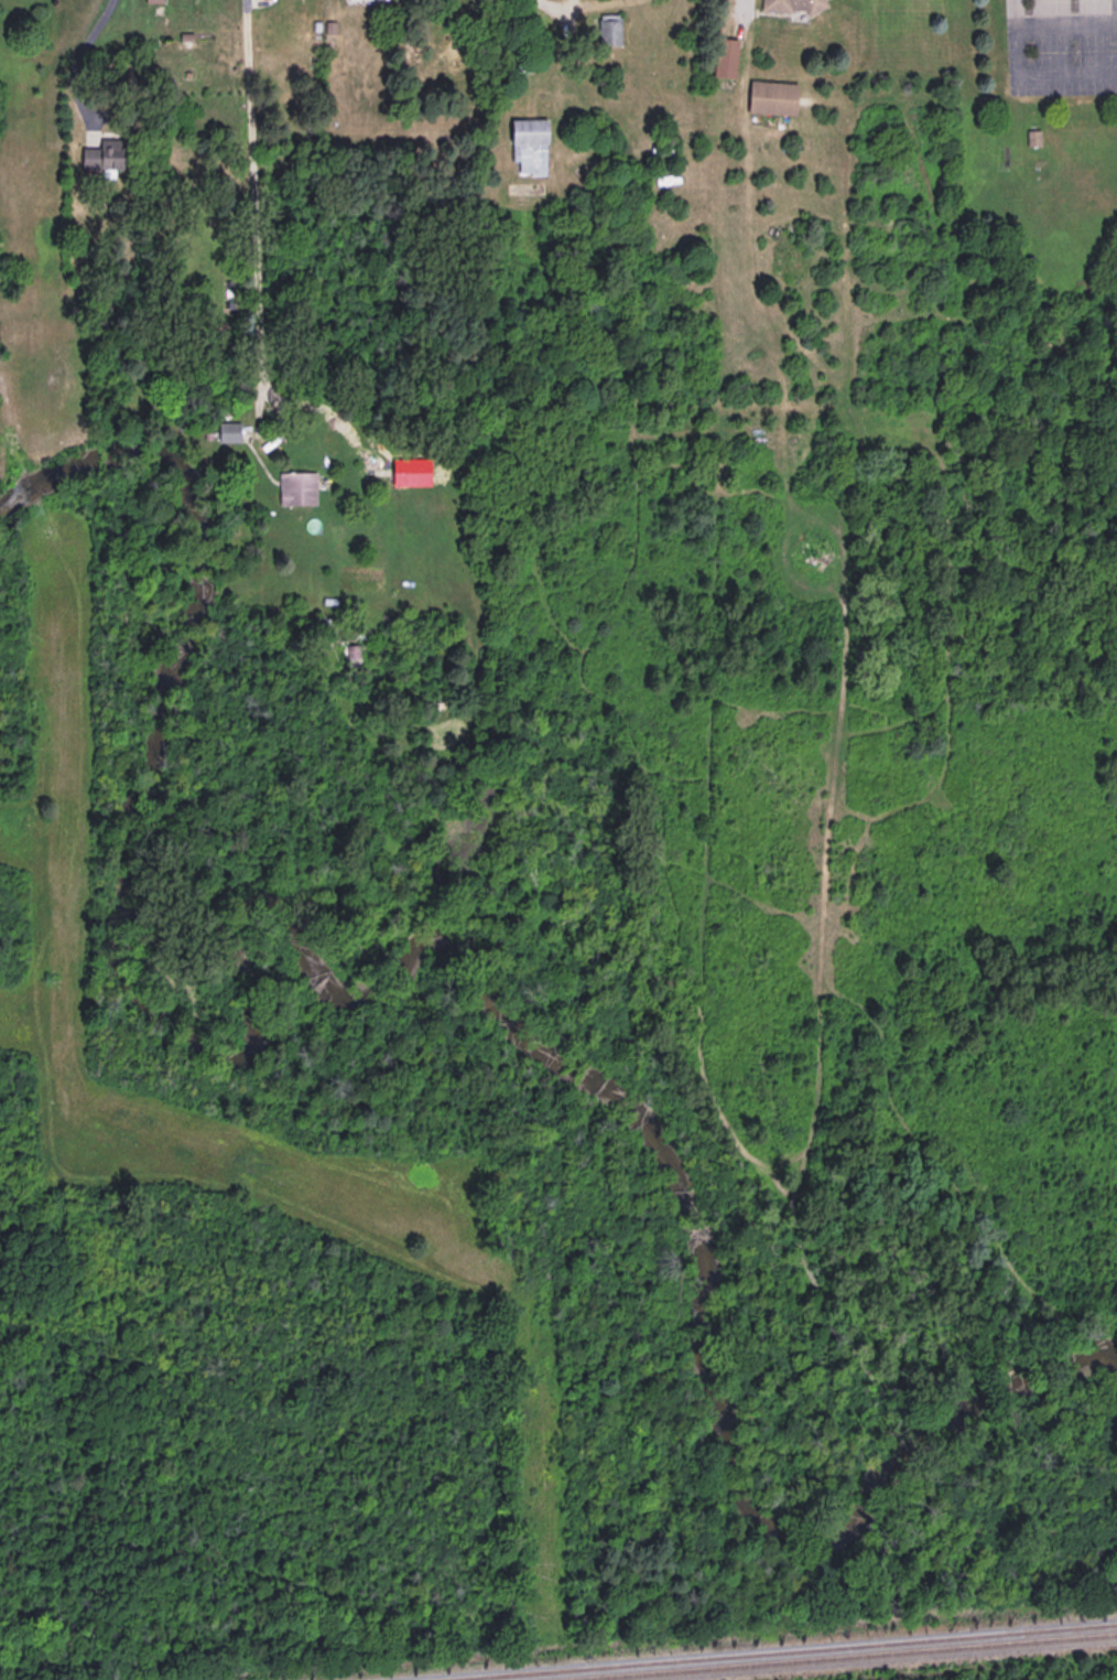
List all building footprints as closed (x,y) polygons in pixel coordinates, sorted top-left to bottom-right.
[(820,0),(760,0),(760,11),(820,12),(820,0)] [(597,45),(618,45),(618,20),(597,20),(597,45)] [(737,40),(715,37),(711,77),(733,79),(737,40)] [(747,114),(794,115),(795,83),(747,80),(747,114)] [(510,120),(509,163),(518,163),(518,175),(544,176),(545,120),(510,120)] [(79,170),(128,170),(128,140),(97,140),(97,149),(79,149),(79,170)] [(238,443),(238,423),(217,423),(217,443),(238,443)] [(278,506),(315,506),(315,473),(278,473),(278,506)] [(347,647),(347,658),(358,658),(358,647),(347,647)]
